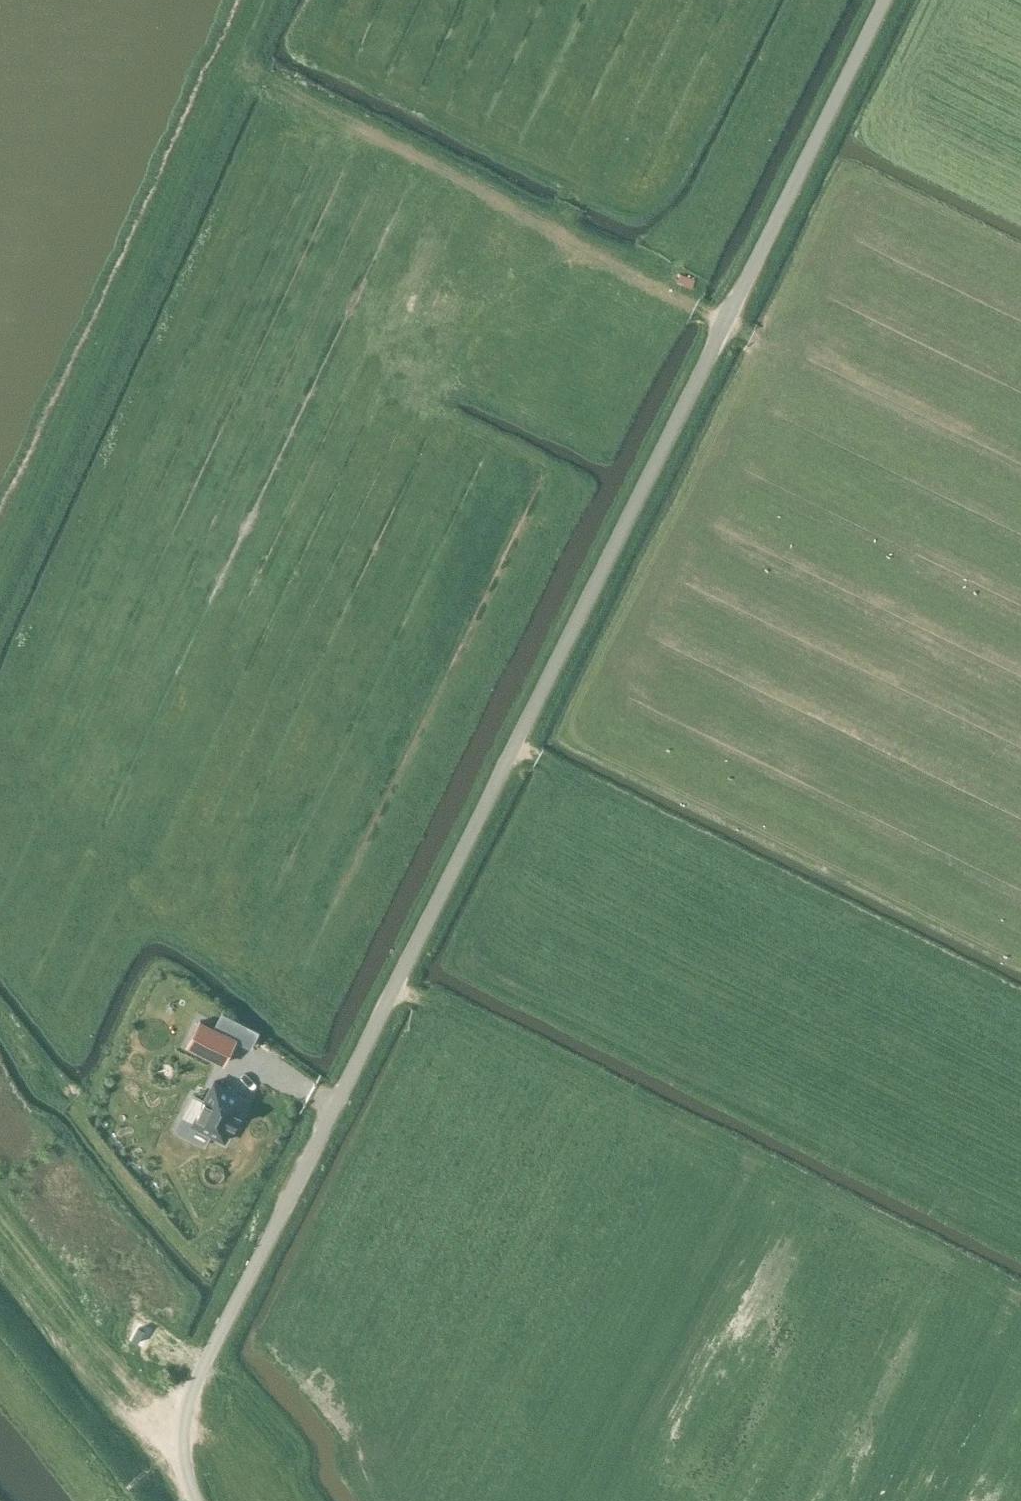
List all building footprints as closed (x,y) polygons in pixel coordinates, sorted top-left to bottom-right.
[(200,1020),(188,1045),(223,1063),(236,1038),(200,1020)] [(214,1081),(192,1124),(224,1140),(233,1124),(234,1125),(240,1114),(238,1113),(246,1097),(214,1081)]
